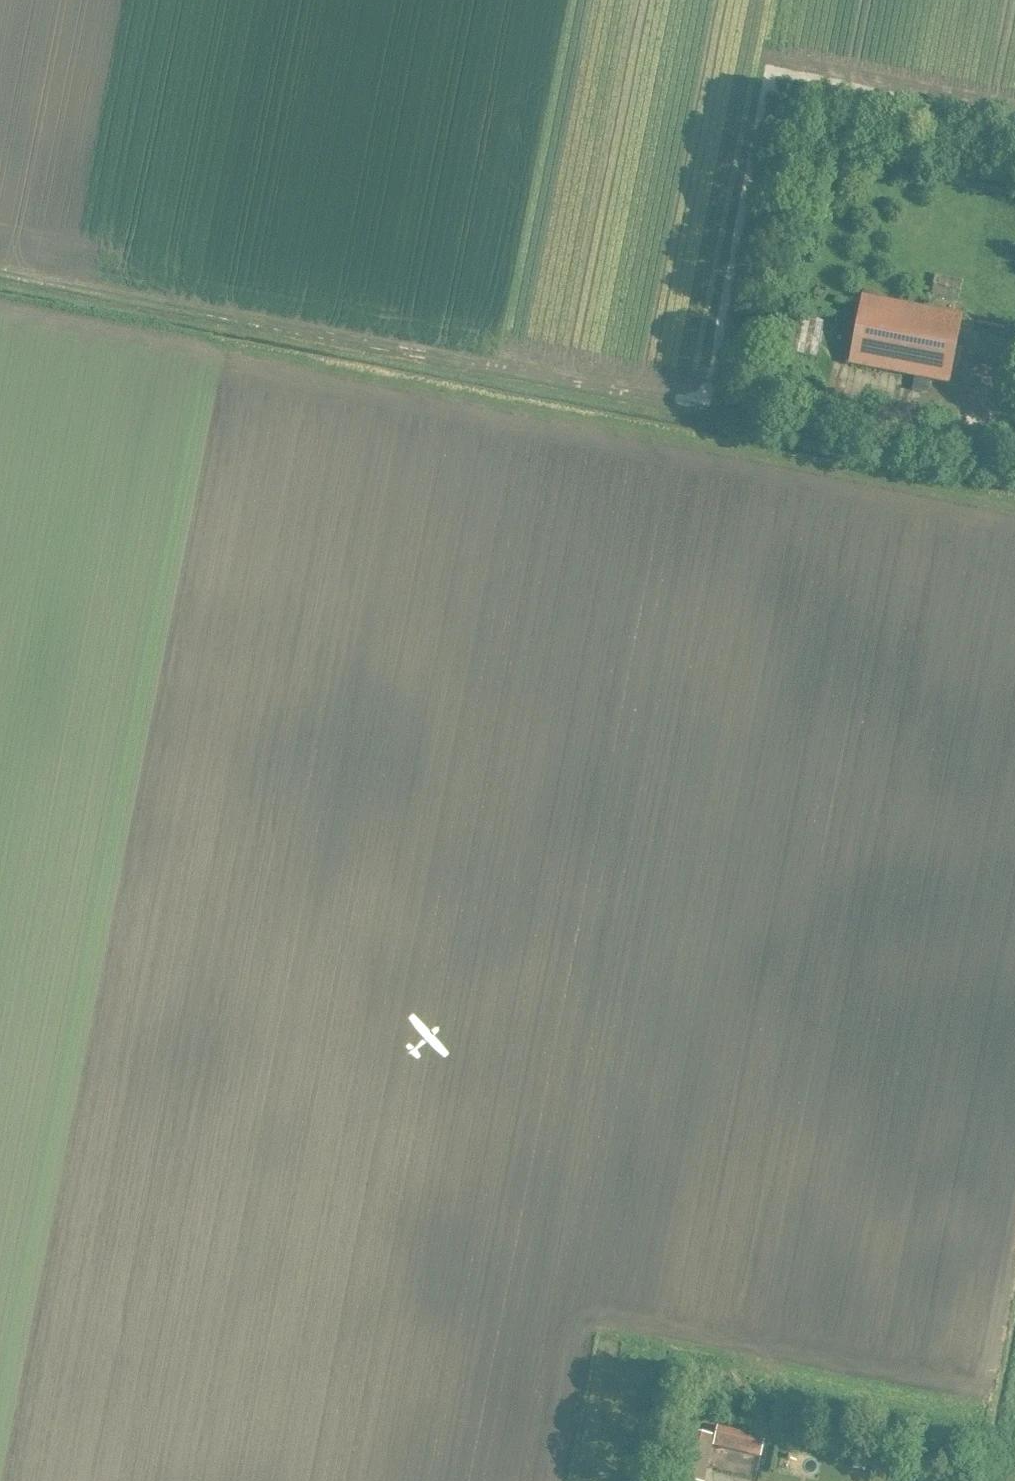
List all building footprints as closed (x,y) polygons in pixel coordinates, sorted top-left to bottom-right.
[(947,382),(961,315),(863,296),(849,363),(947,382)] [(807,313),(803,347),(823,349),(827,315),(807,313)] [(737,1473),(741,1458),(711,1452),(708,1467),(737,1473)]
